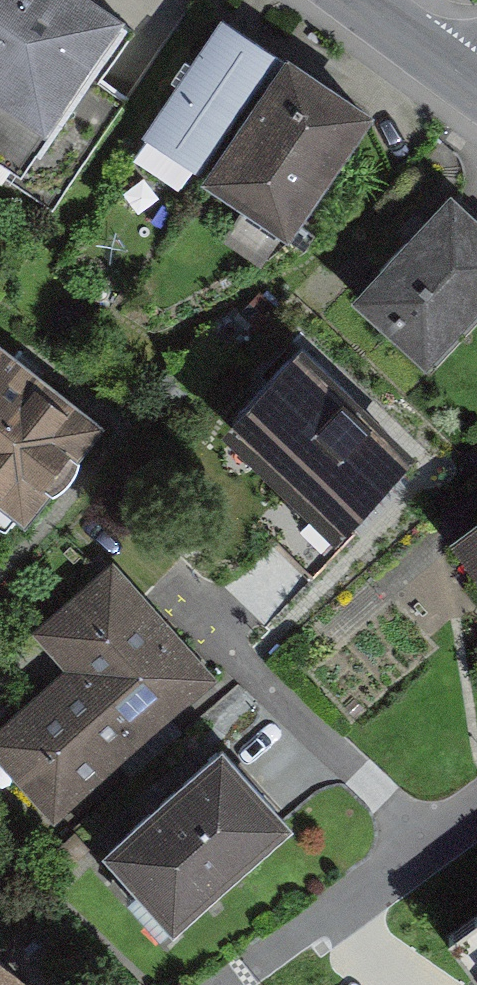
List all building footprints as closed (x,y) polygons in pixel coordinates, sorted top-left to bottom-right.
[(31,156),(128,11),(112,0),(0,0),(0,135),(31,156)] [(150,125),(203,160),(278,48),(226,13),(150,125)] [(360,103),(278,48),(203,160),(284,215),(360,103)] [(423,349),(476,295),(476,217),(453,193),(360,286),(423,349)] [(25,512),(100,410),(0,336),(0,493),(25,512)] [(416,448),(305,346),(236,420),(347,523),(416,448)] [(476,553),(476,519),(461,531),(476,553)] [(62,812),(207,677),(120,570),(49,631),(78,668),(0,740),(0,742),(62,812)] [(112,847),(176,919),(290,819),(226,747),(112,847)] [(461,929),(476,953),(476,918),(461,929)] [(27,983),(0,957),(0,984),(25,984),(27,983)]
